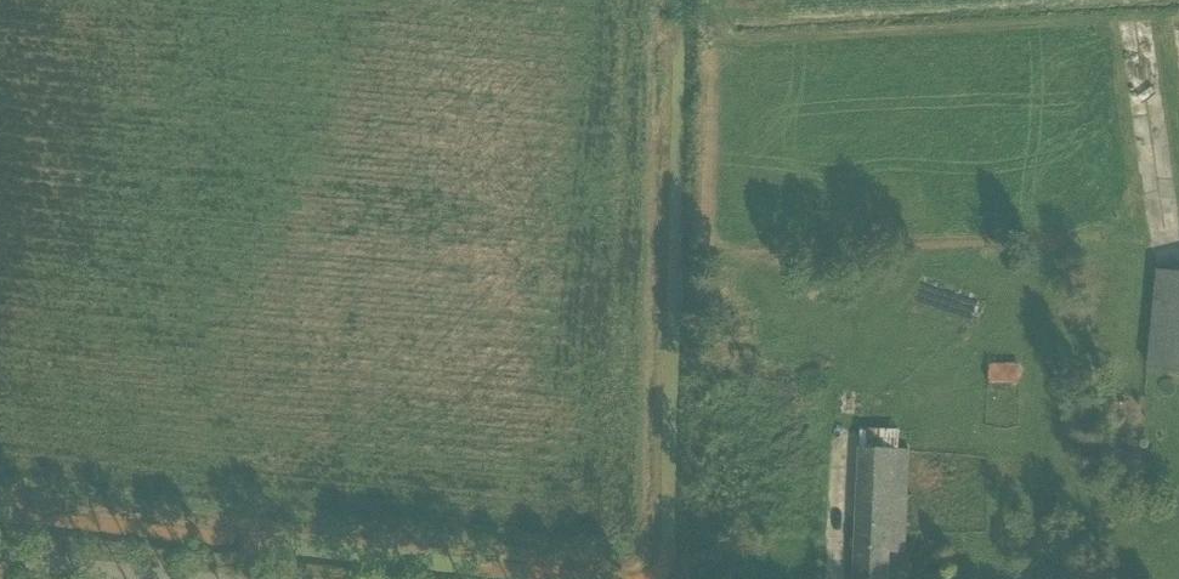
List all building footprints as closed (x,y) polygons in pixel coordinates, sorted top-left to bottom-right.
[(1153,267),(1146,369),(1178,371),(1178,269),(1153,267)] [(987,364),(987,384),(1015,384),(1015,364),(987,364)] [(860,448),(854,578),(888,578),(889,551),(904,552),(909,450),(898,449),(860,448)]
